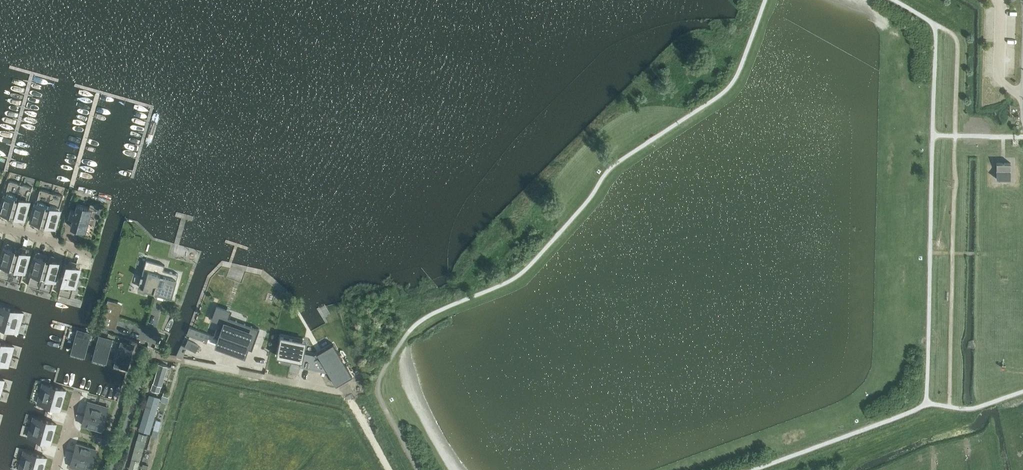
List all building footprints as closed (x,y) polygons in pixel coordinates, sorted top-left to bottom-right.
[(1010,163),(996,162),(996,179),(1010,179),(1010,163)] [(9,180),(1,210),(10,212),(9,215),(11,215),(11,213),(13,213),(13,216),(14,216),(15,214),(24,216),(32,187),(9,180)] [(40,189),(31,218),(41,221),(40,223),(41,224),(42,221),(44,222),(43,224),(45,225),(45,222),(55,225),(63,195),(40,189)] [(68,216),(73,218),(70,226),(92,232),(97,217),(94,216),(96,209),(77,203),(75,209),(71,208),(68,216)] [(5,247),(0,265),(0,277),(20,283),(28,253),(19,251),(20,248),(19,248),(18,250),(16,250),(16,247),(15,247),(15,249),(5,247)] [(45,258),(36,255),(28,285),(51,292),(59,262),(50,259),(51,257),(49,257),(49,259),(47,258),(47,256),(46,256),(45,258)] [(163,297),(164,295),(172,297),(178,274),(170,271),(169,272),(163,271),(165,265),(164,264),(163,267),(146,262),(147,260),(146,259),(142,274),(141,274),(140,279),(141,279),(138,287),(143,288),(143,289),(158,293),(157,295),(158,295),(159,293),(163,294),(162,297),(163,297)] [(79,267),(67,264),(59,294),(70,297),(79,267)] [(108,299),(100,324),(115,329),(115,328),(113,328),(116,317),(111,315),(114,303),(108,301),(108,299)] [(21,323),(23,313),(0,306),(0,307),(0,317),(21,323)] [(214,336),(218,337),(221,339),(220,343),(234,348),(243,352),(244,347),(252,350),(260,329),(229,317),(222,315),(219,323),(214,336)] [(0,317),(0,327),(18,332),(21,323),(0,317)] [(188,335),(189,336),(196,338),(201,340),(206,342),(207,341),(207,340),(208,337),(209,335),(203,333),(198,331),(190,328),(190,329),(189,333),(188,335)] [(76,329),(68,356),(83,360),(91,333),(76,329)] [(97,335),(90,362),(105,366),(112,339),(97,335)] [(281,336),(277,355),(282,356),(281,362),(291,364),(292,358),(299,360),(303,340),(281,336)] [(111,368),(124,372),(132,345),(119,341),(111,368)] [(11,356),(14,347),(0,343),(0,353),(11,356)] [(189,343),(188,349),(200,351),(201,345),(189,343)] [(317,353),(328,371),(336,385),(352,376),(333,344),(317,353)] [(328,371),(317,353),(314,355),(303,352),(300,366),(328,371)] [(0,353),(0,363),(9,366),(11,356),(0,353)] [(158,362),(149,391),(157,394),(166,365),(158,362)] [(43,383),(40,393),(63,400),(66,390),(43,383)] [(157,394),(149,391),(137,431),(146,434),(157,394)] [(60,409),(63,400),(40,393),(37,403),(60,409)] [(82,425),(91,427),(98,404),(88,401),(82,425)] [(101,430),(104,420),(108,407),(98,404),(91,427),(101,430)] [(56,424),(33,417),(30,427),(54,433),(56,424)] [(54,433),(30,427),(28,436),(51,443),(54,433)] [(137,431),(127,469),(137,469),(146,434),(137,431)] [(114,434),(109,433),(105,447),(110,449),(114,434)] [(86,446),(77,443),(70,466),(80,469),(86,446)] [(80,469),(83,469),(90,469),(96,448),(86,446),(80,469)] [(23,451),(21,460),(44,467),(47,457),(23,451)] [(21,460),(18,469),(43,469),(44,467),(21,460)]
